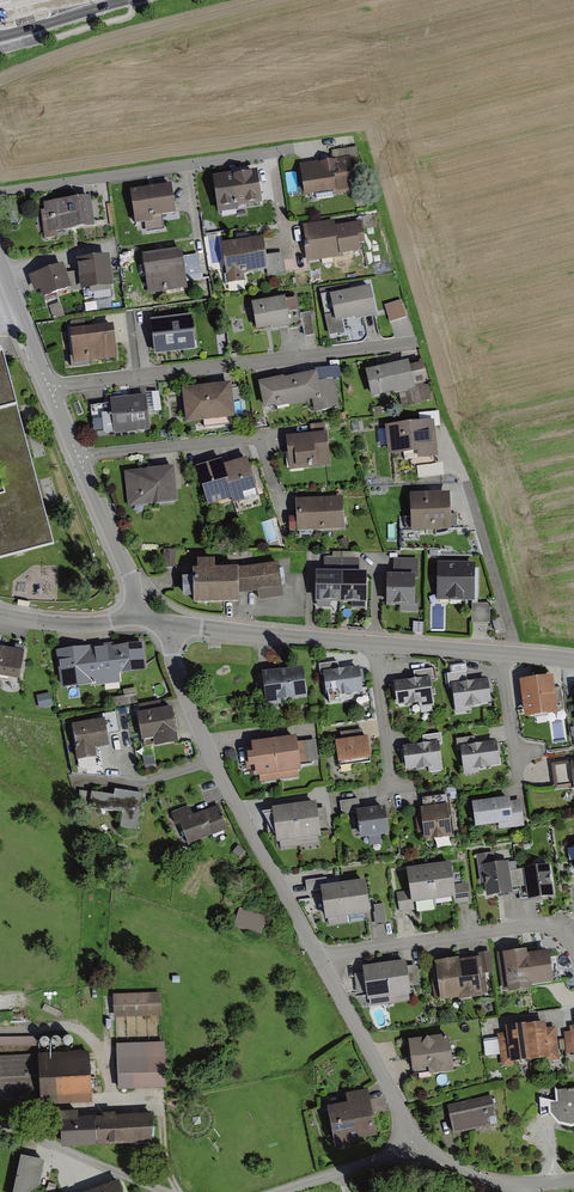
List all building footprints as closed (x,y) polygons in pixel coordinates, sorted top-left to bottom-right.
[(348,162),(297,165),(299,197),(350,194),(348,162)] [(250,175),(210,178),(212,211),(253,208),(250,175)] [(166,186),(125,192),(129,225),(142,223),(143,232),(163,229),(161,215),(170,214),(166,186)] [(83,199),(38,204),(41,233),(87,228),(83,199)] [(333,223),(303,226),(306,263),(335,260),(334,253),(356,250),(355,242),(361,241),(360,225),(334,228),(333,223)] [(263,237),(222,244),(228,284),(244,282),(243,274),(268,270),(263,237)] [(173,252),(139,257),(144,296),(178,292),(173,252)] [(81,292),(113,288),(109,256),(77,260),(81,292)] [(59,266),(24,276),(28,289),(32,288),(35,299),(66,289),(59,266)] [(368,290),(325,297),(329,324),(372,317),(368,290)] [(282,298),(246,305),(251,334),(282,329),(280,315),(292,312),(290,301),(283,302),(282,298)] [(384,306),(390,323),(407,317),(401,300),(384,306)] [(192,315),(150,321),(155,356),(196,351),(192,315)] [(106,326),(64,330),(66,361),(109,358),(106,326)] [(54,546),(3,354),(0,355),(0,478),(3,490),(0,491),(0,560),(54,546)] [(402,364),(360,372),(366,401),(408,393),(407,389),(420,386),(416,366),(403,369),(402,364)] [(310,372),(255,385),(262,413),(310,402),(312,414),(338,408),(331,378),(312,383),(310,372)] [(227,386),(179,391),(182,422),(231,418),(227,386)] [(141,397),(105,400),(107,432),(143,429),(141,397)] [(430,424),(381,425),(382,454),(407,453),(407,459),(431,459),(430,424)] [(324,435),(281,438),(283,468),(325,465),(324,435)] [(224,466),(229,484),(226,485),(227,488),(231,500),(233,505),(233,506),(259,498),(257,491),(253,480),(247,459),(224,466)] [(226,485),(229,484),(224,466),(222,460),(196,468),(203,490),(208,507),(213,506),(222,503),(231,500),(227,488),(226,485)] [(420,477),(445,476),(444,463),(419,465),(420,477)] [(170,467),(121,471),(124,506),(173,502),(170,467)] [(443,494),(404,496),(406,533),(445,531),(443,494)] [(339,499),(292,500),(293,530),(340,530),(339,499)] [(389,576),(380,576),(378,604),(410,606),(413,561),(390,559),(389,576)] [(193,570),(185,571),(188,604),(235,600),(234,592),(259,589),(259,595),(282,593),(279,561),(233,565),(211,567),(210,560),(193,562),(193,570)] [(438,563),(437,601),(474,602),(475,564),(438,563)] [(315,604),(341,605),(341,573),(316,572),(315,604)] [(367,573),(341,573),(341,605),(367,605),(367,573)] [(92,646),(53,650),(57,689),(117,684),(116,672),(141,670),(139,646),(92,650),(92,646)] [(0,651),(0,675),(17,678),(21,654),(0,651)] [(335,661),(317,662),(321,703),(336,701),(335,696),(357,694),(355,667),(336,669),(335,661)] [(281,701),(306,698),(303,668),(262,672),(266,706),(281,704),(281,701)] [(463,671),(448,673),(450,712),(465,711),(464,705),(485,704),(484,681),(464,682),(463,671)] [(519,681),(524,720),(558,715),(553,677),(519,681)] [(425,678),(387,683),(390,707),(428,702),(425,678)] [(172,708),(137,714),(142,741),(153,739),(155,748),(178,744),(177,735),(172,708)] [(97,759),(95,750),(109,748),(105,720),(72,726),(76,751),(75,751),(77,762),(97,759)] [(419,746),(400,747),(402,773),(437,772),(436,745),(442,745),(442,736),(419,737),(419,746)] [(296,738),(274,741),(279,781),(299,778),(298,773),(301,772),(300,765),(297,743),(296,738)] [(368,738),(335,742),(338,765),(371,760),(368,738)] [(475,738),(455,740),(460,777),(477,775),(476,767),(495,765),(492,743),(476,745),(475,738)] [(260,784),(279,781),(274,741),(251,744),(252,748),(243,749),(247,772),(255,771),(256,779),(259,778),(260,784)] [(297,743),(300,765),(318,762),(315,741),(297,743)] [(552,766),(553,791),(573,790),(573,764),(552,766)] [(106,801),(91,799),(89,811),(116,815),(114,829),(134,833),(140,798),(107,793),(106,801)] [(521,800),(510,802),(510,798),(472,804),(475,829),(498,826),(499,831),(524,827),(521,800)] [(361,811),(359,799),(340,802),(342,816),(356,814),(356,812),(361,811)] [(421,809),(415,809),(417,841),(443,840),(442,809),(448,808),(448,799),(421,800),(421,809)] [(188,809),(168,816),(178,845),(224,831),(216,807),(190,815),(188,809)] [(314,808),(267,812),(270,846),(314,842),(313,834),(326,833),(325,812),(315,813),(314,808)] [(360,840),(389,836),(385,808),(361,811),(356,812),(356,814),(360,840)] [(492,855),(475,857),(477,881),(480,881),(481,896),(507,894),(507,890),(520,889),(520,900),(547,898),(545,867),(506,870),(505,864),(493,865),(492,855)] [(451,864),(428,867),(433,902),(454,899),(456,899),(454,885),(451,864)] [(413,905),(433,902),(428,867),(406,870),(409,891),(411,905),(413,905)] [(328,887),(327,879),(305,882),(307,893),(321,891),(320,888),(328,887)] [(365,882),(343,885),(347,919),(370,916),(365,882)] [(454,885),(456,899),(454,899),(454,905),(470,903),(467,883),(454,885)] [(325,922),(347,919),(343,885),(328,887),(320,888),(321,891),(325,922)] [(409,891),(396,892),(399,913),(414,911),(413,905),(411,905),(409,891)] [(263,933),(268,915),(241,907),(236,926),(263,933)] [(518,951),(497,953),(499,994),(521,993),(520,986),(545,984),(543,953),(518,954),(518,951)] [(471,958),(429,961),(432,1000),(479,997),(477,975),(490,974),(488,953),(471,954),(471,958)] [(402,964),(355,968),(359,1003),(405,999),(404,988),(417,987),(415,968),(402,970),(402,964)] [(114,1019),(162,1017),(161,993),(113,996),(114,1019)] [(538,1025),(497,1028),(500,1065),(553,1061),(551,1029),(538,1030),(538,1025)] [(14,1053),(14,1036),(0,1037),(0,1053),(14,1053)] [(449,1036),(408,1043),(413,1072),(428,1070),(429,1076),(454,1072),(449,1036)] [(116,1045),(118,1092),(166,1090),(164,1043),(116,1045)] [(0,1057),(0,1097),(32,1097),(34,1105),(87,1102),(83,1052),(0,1057)] [(555,1090),(555,1104),(548,1104),(548,1116),(558,1127),(571,1130),(573,1129),(573,1089),(555,1090)] [(347,1105),(327,1109),(335,1150),(359,1145),(358,1142),(377,1139),(367,1090),(345,1094),(347,1105)] [(491,1096),(447,1107),(453,1136),(491,1127),(489,1119),(496,1118),(491,1096)] [(147,1112),(53,1117),(54,1147),(146,1141),(147,1112)] [(46,1160),(24,1154),(13,1191),(37,1191),(46,1160)] [(93,1191),(122,1191),(119,1183),(93,1191)]
